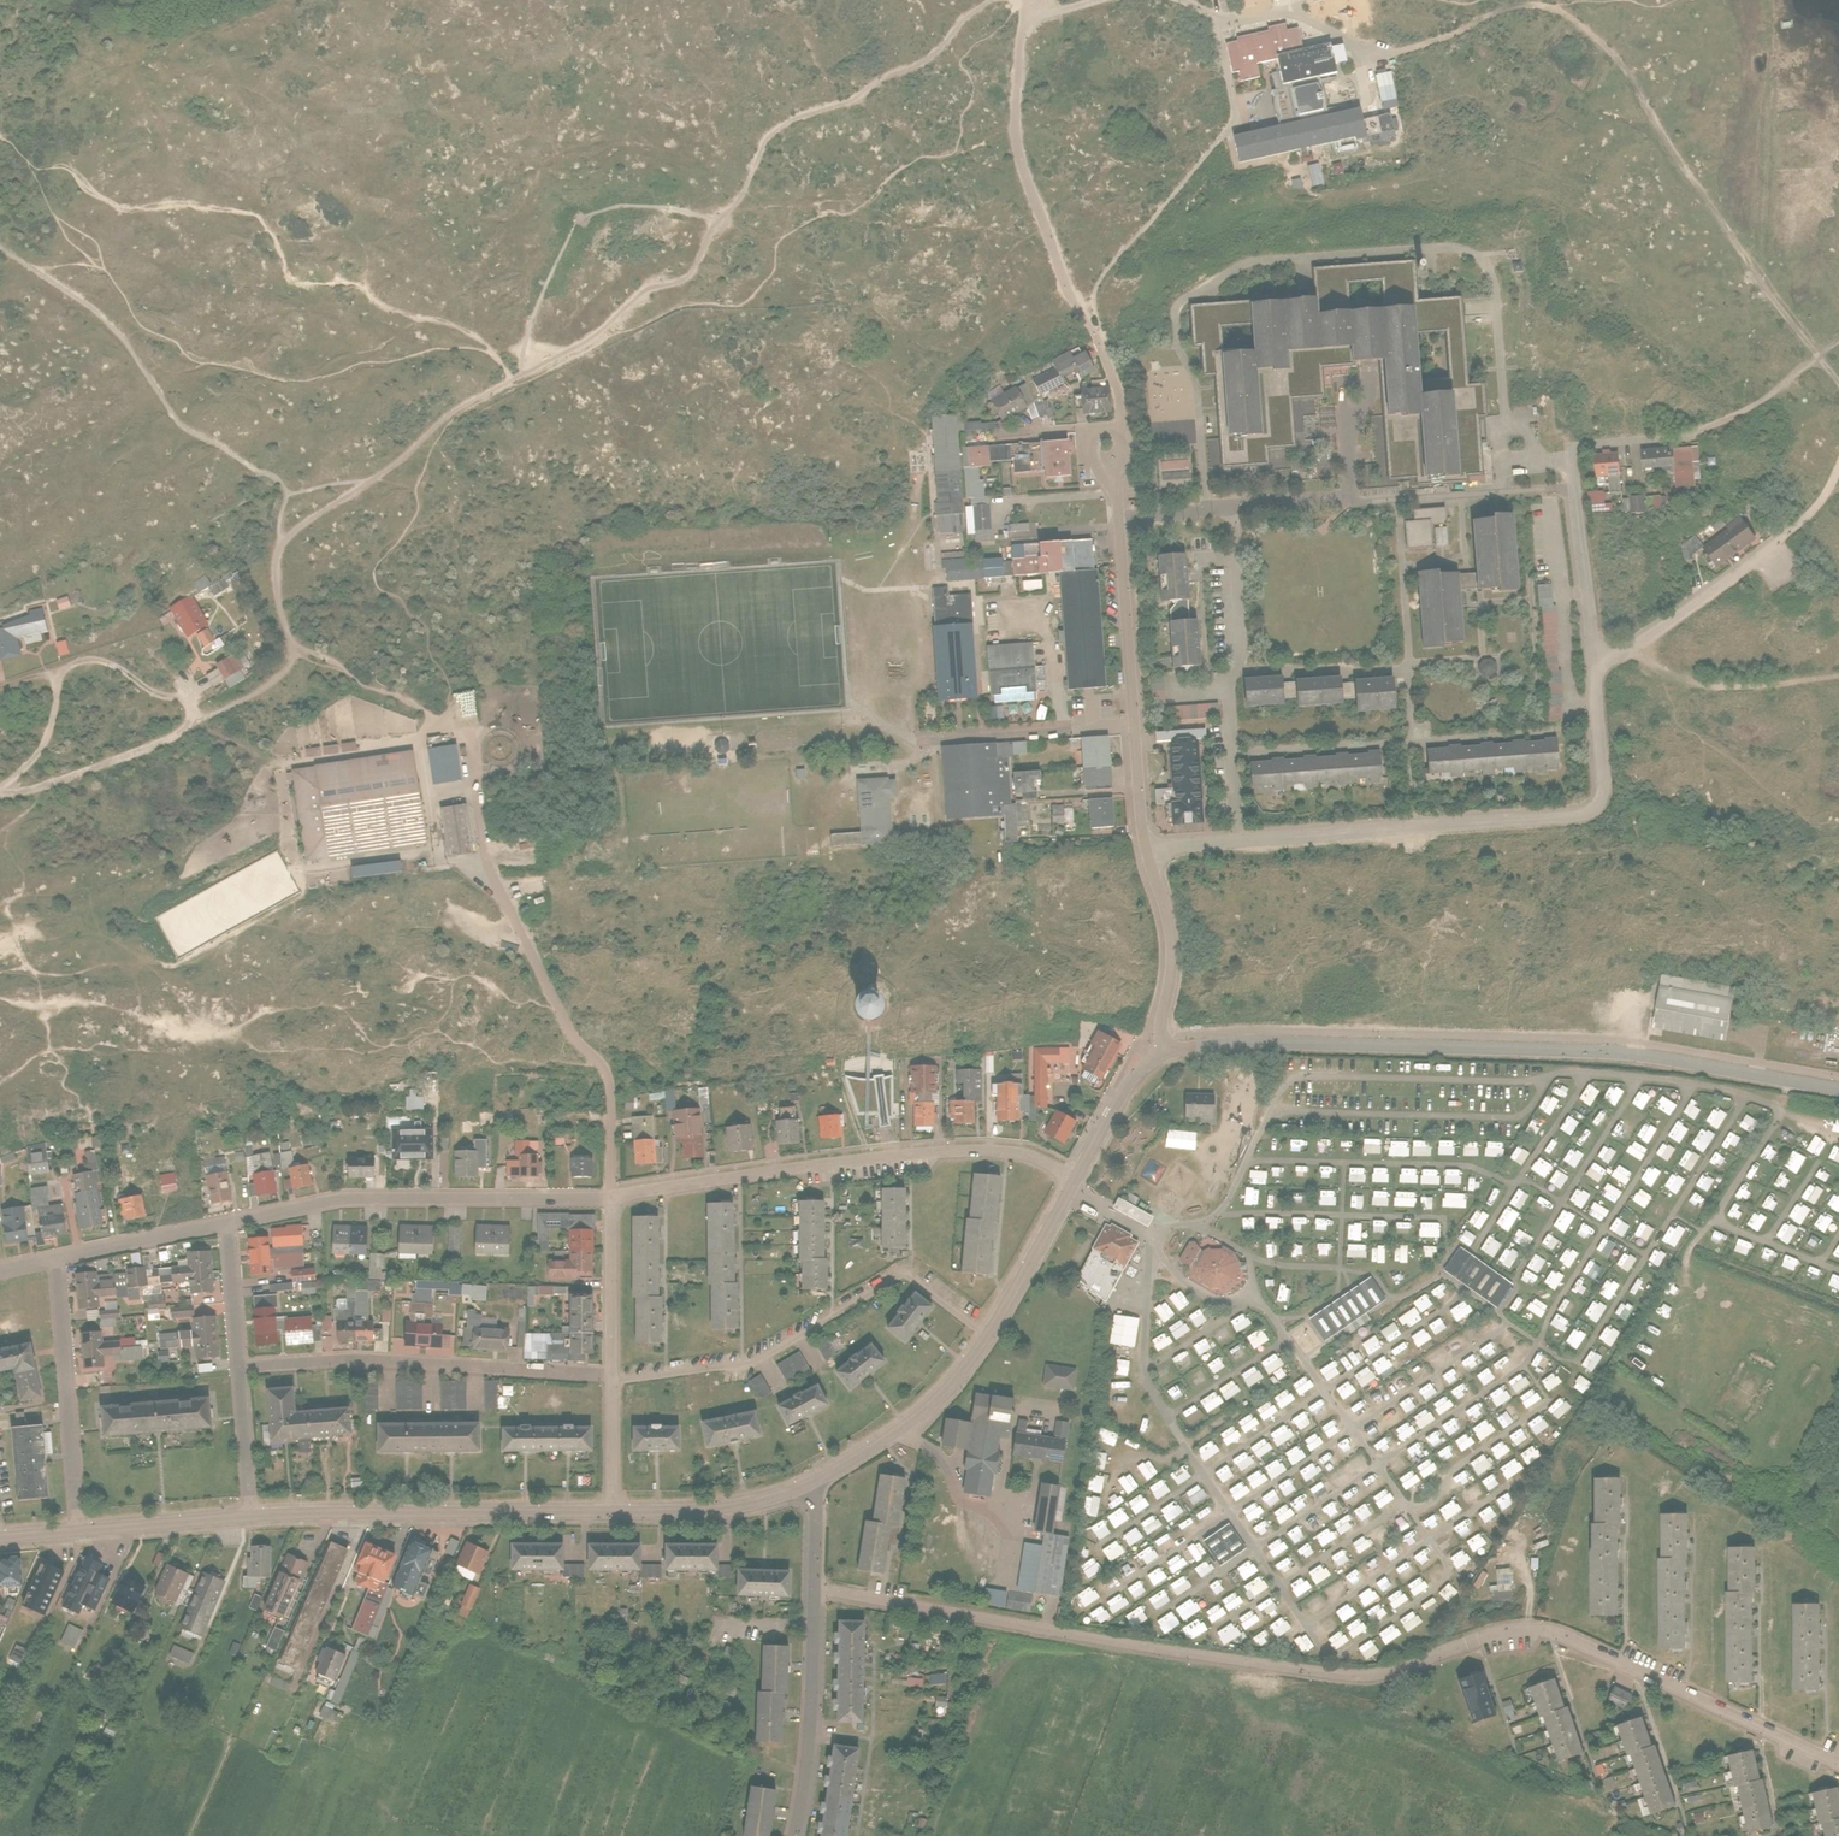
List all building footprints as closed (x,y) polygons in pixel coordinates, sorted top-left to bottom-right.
[(1324,115),(1315,72),(1334,68),(1328,38),(1302,44),(1298,23),(1283,26),(1281,18),(1267,21),(1269,30),(1225,39),(1232,69),(1239,67),(1240,76),(1259,72),(1256,60),(1276,56),(1279,70),(1271,72),(1282,120),(1229,132),(1235,162),(1362,134),(1364,142),(1394,135),(1389,112),(1359,118),(1357,108),(1324,115)] [(1390,69),(1373,72),(1379,98),(1396,95),(1390,69)] [(1318,162),(1308,165),(1313,184),(1323,181),(1318,162)] [(1413,298),(1411,259),(1311,263),(1313,304),(1248,306),(1248,298),(1187,300),(1188,331),(1197,331),(1198,373),(1213,372),(1217,463),(1265,461),(1264,447),(1291,446),(1289,393),(1320,392),(1319,363),(1380,361),(1385,479),(1425,478),(1425,487),(1458,485),(1458,478),(1476,478),(1474,414),(1483,414),(1481,381),(1463,382),(1459,296),(1413,298)] [(1091,370),(1081,350),(1063,359),(1068,369),(1074,379),(1091,370)] [(1056,375),(1068,369),(1063,359),(1051,366),(1056,375)] [(1059,382),(1056,375),(1051,366),(1029,377),(1030,379),(1037,394),(1059,382)] [(1030,398),(1037,394),(1030,379),(1022,383),(1030,398)] [(1106,411),(1106,389),(1099,389),(1098,381),(1086,381),(1086,391),(1074,391),(1075,412),(1106,411)] [(1021,402),(1030,398),(1022,383),(1021,382),(1012,386),(1021,402)] [(1023,406),(1021,402),(1012,386),(1011,384),(986,397),(997,420),(1023,406)] [(986,465),(985,461),(1005,460),(1005,445),(983,446),(983,443),(955,445),(953,413),(927,414),(934,548),(959,547),(959,534),(968,533),(969,539),(987,538),(985,501),(967,501),(967,503),(957,503),(956,467),(961,466),(962,478),(962,495),(980,494),(980,477),(974,477),(974,466),(986,465)] [(1042,440),(1043,475),(1071,474),(1069,439),(1042,440)] [(1014,473),(1030,472),(1028,445),(1012,446),(1014,473)] [(1645,466),(1675,464),(1673,446),(1643,448),(1645,466)] [(1191,449),(1157,451),(1159,487),(1193,485),(1191,449)] [(1622,473),(1620,452),(1595,454),(1597,475),(1622,473)] [(1607,503),(1607,490),(1592,491),(1592,503),(1607,503)] [(1633,496),(1634,512),(1647,512),(1646,495),(1633,496)] [(1650,509),(1664,508),(1663,495),(1649,495),(1650,509)] [(1431,547),(1429,525),(1445,524),(1443,508),(1414,511),(1415,521),(1405,522),(1408,549),(1431,547)] [(1467,514),(1471,585),(1516,583),(1512,511),(1467,514)] [(1714,566),(1753,538),(1741,521),(1702,549),(1714,566)] [(1013,531),(1031,528),(1030,522),(1012,525),(1013,531)] [(1011,559),(1012,576),(1093,570),(1091,548),(1091,540),(1023,545),(1024,558),(1011,559)] [(156,577),(174,608),(183,603),(186,608),(200,600),(203,606),(223,594),(218,585),(229,578),(210,546),(156,577)] [(1187,600),(1184,554),(1157,556),(1160,602),(1187,600)] [(1002,557),(942,559),(943,580),(1003,577),(1002,557)] [(1458,567),(1412,571),(1417,641),(1463,638),(1458,567)] [(1056,576),(1062,690),(1100,688),(1094,574),(1056,576)] [(1044,579),(1025,580),(1026,589),(1045,588),(1044,579)] [(1537,585),(1539,606),(1542,606),(1553,605),(1552,584),(1537,585)] [(935,698),(974,696),(968,587),(928,590),(935,698)] [(58,599),(61,609),(73,606),(70,596),(58,599)] [(174,608),(159,617),(173,643),(197,628),(186,608),(183,603),(174,608)] [(1556,634),(1558,634),(1556,605),(1553,605),(1542,606),(1544,635),(1556,634)] [(44,615),(24,620),(13,629),(0,633),(0,661),(1,664),(23,658),(19,644),(49,634),(44,615)] [(1172,667),(1199,665),(1197,620),(1169,622),(1172,667)] [(1541,635),(1544,671),(1547,670),(1558,670),(1556,634),(1544,635),(1541,635)] [(68,639),(58,641),(61,655),(71,653),(68,639)] [(1037,692),(1032,641),(984,646),(988,696),(1037,692)] [(1109,641),(1101,642),(1102,653),(1109,653),(1109,641)] [(218,668),(228,685),(246,675),(236,658),(218,668)] [(1560,699),(1563,698),(1561,669),(1558,670),(1547,670),(1549,699),(1560,699)] [(1282,672),(1240,675),(1242,707),(1284,704),(1282,672)] [(1341,674),(1293,678),(1295,706),(1343,702),(1341,674)] [(1353,679),(1354,710),(1391,708),(1390,677),(1353,679)] [(1546,700),(1548,721),(1562,721),(1560,699),(1549,699),(1546,700)] [(1218,717),(1218,704),(1169,706),(1170,720),(1218,717)] [(1006,706),(990,706),(990,718),(1006,718),(1006,706)] [(1155,741),(1170,740),(1173,788),(1156,789),(1156,802),(1175,800),(1201,799),(1197,739),(1202,738),(1202,728),(1155,731),(1155,741)] [(1108,763),(1107,737),(1079,739),(1080,765),(1108,763)] [(1557,737),(1424,749),(1426,777),(1559,764),(1557,737)] [(731,752),(730,740),(719,741),(720,753),(731,752)] [(358,749),(357,741),(343,743),(344,751),(358,749)] [(992,741),(935,745),(940,819),(997,815),(996,803),(1005,802),(1003,756),(993,757),(992,741)] [(339,753),(337,745),(323,747),(325,755),(339,753)] [(321,756),(320,747),(305,749),(306,758),(321,756)] [(459,747),(432,751),(437,782),(463,778),(459,747)] [(293,769),(307,860),(431,841),(417,749),(293,769)] [(1248,760),(1249,789),(1382,781),(1380,752),(1248,760)] [(1110,787),(1108,763),(1080,765),(1082,789),(1110,787)] [(858,843),(888,841),(885,796),(892,796),(891,778),(884,778),(884,776),(853,778),(858,843)] [(1201,799),(1175,800),(1177,824),(1202,822),(1201,799)] [(1112,826),(1110,801),(1085,803),(1087,828),(1112,826)] [(466,803),(437,808),(445,855),(474,851),(466,803)] [(1054,804),(1055,822),(1076,821),(1075,808),(1066,808),(1066,804),(1054,804)] [(1733,988),(1658,975),(1649,1027),(1723,1040),(1733,988)] [(881,1010),(881,1003),(878,997),(872,994),(865,994),(859,998),(856,1004),(856,1011),(860,1017),(866,1020),(869,1020),(872,1020),(878,1016),(881,1010)] [(1102,1080),(1122,1043),(1098,1031),(1078,1067),(1102,1080)] [(1033,1108),(1047,1108),(1046,1063),(1070,1063),(1070,1047),(1032,1048),(1032,1063),(1033,1063),(1033,1108)] [(938,1105),(938,1066),(911,1066),(911,1093),(911,1103),(914,1103),(915,1127),(936,1127),(936,1105),(938,1105)] [(983,1100),(983,1070),(958,1070),(958,1084),(965,1083),(965,1101),(976,1101),(983,1100)] [(885,1127),(890,1126),(889,1117),(892,1117),(893,1075),(885,1077),(879,1078),(871,1080),(865,1079),(859,1079),(853,1077),(845,1076),(858,1114),(878,1113),(879,1127),(885,1127)] [(998,1121),(1018,1121),(1017,1082),(997,1082),(998,1121)] [(1565,1097),(1570,1089),(1559,1083),(1555,1091),(1565,1097)] [(1581,1098),(1593,1105),(1602,1089),(1591,1083),(1581,1098)] [(1613,1084),(1605,1098),(1618,1105),(1626,1091),(1613,1084)] [(1645,1109),(1654,1096),(1643,1089),(1634,1102),(1645,1109)] [(651,1091),(651,1099),(668,1098),(668,1111),(676,1110),(675,1090),(651,1091)] [(1214,1094),(1185,1093),(1184,1116),(1213,1117),(1214,1094)] [(1541,1107),(1552,1114),(1561,1099),(1549,1093),(1541,1107)] [(427,1109),(427,1096),(409,1096),(409,1109),(427,1109)] [(1697,1105),(1699,1101),(1694,1098),(1685,1112),(1697,1119),(1703,1109),(1697,1105)] [(958,1123),(976,1123),(976,1101),(965,1101),(951,1101),(951,1118),(958,1118),(958,1123)] [(1043,1135),(1063,1146),(1077,1121),(1056,1109),(1043,1135)] [(1720,1127),(1726,1115),(1715,1109),(1709,1121),(1720,1127)] [(682,1159),(704,1157),(701,1112),(673,1114),(676,1142),(681,1141),(682,1159)] [(1742,1125),(1754,1133),(1761,1121),(1749,1113),(1742,1125)] [(841,1137),(839,1115),(819,1116),(820,1138),(841,1137)] [(1574,1135),(1581,1119),(1569,1115),(1562,1130),(1574,1135)] [(634,1167),(655,1165),(652,1117),(630,1119),(634,1167)] [(778,1144),(800,1143),(798,1118),(776,1120),(778,1144)] [(1533,1120),(1528,1131),(1537,1136),(1543,1125),(1533,1120)] [(1670,1136),(1682,1143),(1691,1128),(1679,1121),(1670,1136)] [(1640,1136),(1652,1142),(1659,1128),(1647,1122),(1640,1136)] [(729,1153),(753,1150),(750,1124),(726,1127),(729,1153)] [(386,1160),(429,1159),(429,1127),(385,1128),(386,1160)] [(1704,1128),(1694,1144),(1705,1151),(1715,1135),(1704,1128)] [(1196,1133),(1167,1131),(1166,1147),(1194,1149),(1196,1133)] [(1383,1152),(1383,1138),(1366,1137),(1366,1152),(1383,1152)] [(1415,1155),(1433,1155),(1433,1139),(1415,1139),(1415,1155)] [(1440,1154),(1456,1154),(1456,1140),(1441,1139),(1440,1154)] [(1391,1155),(1411,1155),(1411,1140),(1391,1140),(1391,1155)] [(1488,1140),(1487,1156),(1505,1156),(1506,1141),(1488,1140)] [(1636,1140),(1629,1152),(1644,1159),(1650,1147),(1636,1140)] [(1480,1155),(1480,1141),(1466,1141),(1466,1155),(1480,1155)] [(1658,1154),(1670,1161),(1678,1148),(1666,1141),(1658,1154)] [(450,1178),(472,1177),(472,1170),(479,1170),(479,1142),(468,1142),(468,1152),(449,1152),(450,1178)] [(32,1174),(51,1170),(46,1144),(26,1147),(32,1174)] [(1599,1156),(1611,1163),(1618,1151),(1606,1144),(1599,1156)] [(1838,1161),(1838,1145),(1836,1144),(1830,1158),(1838,1161)] [(1524,1165),(1531,1152),(1519,1145),(1512,1158),(1524,1165)] [(502,1180),(534,1180),(533,1146),(512,1146),(512,1163),(502,1164),(502,1180)] [(1577,1167),(1586,1154),(1574,1146),(1565,1160),(1577,1167)] [(1691,1148),(1681,1163),(1693,1171),(1703,1156),(1691,1148)] [(1787,1167),(1801,1173),(1809,1155),(1795,1149),(1787,1167)] [(279,1169),(286,1167),(292,1166),(289,1151),(276,1154),(279,1169)] [(252,1196),(276,1192),(269,1155),(244,1160),(248,1177),(253,1176),(255,1184),(250,1185),(252,1196)] [(1541,1156),(1533,1168),(1547,1178),(1555,1165),(1541,1156)] [(347,1177),(372,1177),(372,1157),(347,1157),(347,1177)] [(569,1178),(589,1177),(588,1158),(569,1159),(569,1178)] [(202,1163),(205,1178),(226,1174),(222,1159),(202,1163)] [(1600,1182),(1608,1170),(1595,1162),(1587,1174),(1600,1182)] [(291,1189),(312,1185),(307,1163),(292,1166),(286,1167),(291,1189)] [(1620,1164),(1613,1175),(1627,1184),(1634,1172),(1620,1164)] [(1653,1186),(1663,1173),(1653,1165),(1643,1178),(1653,1186)] [(1352,1181),(1367,1181),(1367,1167),(1352,1167),(1352,1181)] [(1375,1181),(1395,1181),(1395,1168),(1375,1167),(1375,1181)] [(1447,1183),(1463,1183),(1463,1168),(1447,1168),(1447,1183)] [(1551,1181),(1563,1188),(1571,1175),(1559,1168),(1551,1181)] [(1000,1172),(972,1170),(967,1217),(990,1219),(996,1220),(1000,1172)] [(1252,1170),(1252,1183),(1269,1183),(1269,1170),(1252,1170)] [(108,1225),(98,1171),(74,1176),(84,1229),(108,1225)] [(1709,1189),(1717,1178),(1707,1171),(1699,1183),(1709,1189)] [(1679,1191),(1686,1179),(1675,1173),(1668,1185),(1679,1191)] [(226,1174),(205,1178),(211,1205),(231,1201),(226,1174)] [(180,1176),(165,1178),(166,1188),(181,1185),(180,1176)] [(1471,1177),(1470,1189),(1481,1190),(1482,1178),(1471,1177)] [(1617,1202),(1624,1190),(1609,1182),(1602,1193),(1617,1202)] [(1805,1198),(1819,1204),(1825,1187),(1812,1182),(1805,1198)] [(904,1187),(878,1187),(879,1247),(904,1247),(904,1187)] [(1260,1204),(1261,1187),(1247,1187),(1247,1203),(1260,1204)] [(1642,1187),(1634,1199),(1648,1207),(1655,1195),(1642,1187)] [(1520,1188),(1512,1202),(1522,1209),(1531,1194),(1520,1188)] [(44,1238),(74,1233),(69,1201),(53,1204),(50,1189),(36,1191),(44,1238)] [(1375,1190),(1375,1205),(1390,1205),(1391,1190),(1375,1190)] [(1419,1206),(1419,1191),(1397,1191),(1397,1205),(1419,1206)] [(1468,1207),(1468,1192),(1446,1192),(1446,1207),(1468,1207)] [(1830,1205),(1838,1210),(1838,1193),(1837,1192),(1830,1205)] [(142,1194),(119,1199),(123,1221),(147,1215),(142,1194)] [(1119,1198),(1114,1207),(1148,1226),(1153,1217),(1119,1198)] [(732,1278),(732,1200),(707,1200),(707,1278),(732,1278)] [(823,1255),(821,1200),(797,1201),(799,1256),(823,1255)] [(1596,1201),(1590,1214),(1605,1221),(1611,1208),(1596,1201)] [(29,1239),(24,1204),(4,1207),(8,1241),(29,1239)] [(1497,1223),(1509,1231),(1521,1213),(1509,1205),(1497,1223)] [(1471,1223),(1483,1228),(1490,1213),(1478,1208),(1471,1223)] [(1567,1233),(1578,1215),(1566,1208),(1555,1226),(1567,1233)] [(1761,1231),(1770,1218),(1758,1210),(1749,1224),(1761,1231)] [(1829,1232),(1836,1217),(1824,1211),(1817,1226),(1829,1232)] [(656,1292),(656,1213),(629,1213),(629,1292),(656,1292)] [(541,1239),(541,1230),(563,1230),(563,1250),(590,1251),(591,1216),(534,1215),(534,1239),(541,1239)] [(1619,1216),(1611,1228),(1625,1236),(1632,1224),(1619,1216)] [(960,1271),(986,1273),(990,1219),(967,1217),(964,1217),(960,1271)] [(1792,1243),(1801,1227),(1788,1220),(1779,1236),(1792,1243)] [(1422,1221),(1422,1236),(1442,1237),(1442,1221),(1422,1221)] [(1637,1233),(1649,1241),(1657,1229),(1645,1221),(1637,1233)] [(1350,1222),(1350,1239),(1364,1240),(1364,1223),(1350,1222)] [(259,1232),(259,1238),(259,1249),(299,1247),(298,1224),(276,1225),(276,1231),(259,1232)] [(462,1249),(462,1224),(451,1224),(451,1249),(462,1249)] [(1109,1227),(1106,1225),(1076,1279),(1105,1301),(1138,1243),(1129,1237),(1130,1235),(1111,1224),(1109,1227)] [(349,1225),(330,1225),(329,1255),(348,1256),(349,1225)] [(367,1226),(349,1225),(348,1256),(366,1256),(367,1226)] [(411,1225),(392,1225),(391,1255),(410,1255),(411,1225)] [(430,1225),(411,1225),(410,1255),(430,1255),(430,1225)] [(487,1225),(468,1225),(468,1255),(487,1255),(487,1225)] [(508,1226),(487,1225),(487,1255),(507,1256),(508,1226)] [(1529,1248),(1535,1235),(1519,1228),(1514,1241),(1529,1248)] [(1544,1242),(1554,1249),(1561,1239),(1550,1232),(1544,1242)] [(1495,1257),(1504,1242),(1490,1234),(1482,1249),(1495,1257)] [(1606,1236),(1599,1249),(1610,1256),(1618,1243),(1606,1236)] [(238,1239),(239,1255),(260,1254),(259,1249),(259,1238),(238,1239)] [(1190,1240),(1178,1260),(1180,1265),(1186,1266),(1187,1277),(1208,1289),(1219,1295),(1232,1294),(1244,1285),(1247,1274),(1245,1261),(1232,1252),(1212,1239),(1199,1246),(1195,1242),(1190,1240)] [(1350,1257),(1368,1257),(1369,1244),(1350,1243),(1350,1257)] [(1388,1261),(1387,1245),(1374,1245),(1374,1261),(1388,1261)] [(1409,1260),(1410,1246),(1397,1245),(1397,1260),(1409,1260)] [(1511,1268),(1520,1253),(1508,1245),(1499,1260),(1511,1268)] [(1570,1246),(1560,1260),(1571,1267),(1580,1253),(1570,1246)] [(300,1268),(299,1247),(259,1249),(260,1254),(260,1270),(300,1268)] [(312,1257),(313,1247),(304,1247),(304,1256),(312,1257)] [(1512,1285),(1459,1247),(1443,1270),(1496,1308),(1512,1285)] [(1658,1247),(1650,1260),(1661,1266),(1669,1254),(1658,1247)] [(590,1251),(563,1250),(563,1262),(541,1261),(541,1277),(590,1278),(590,1251)] [(1618,1264),(1630,1272),(1639,1259),(1627,1251),(1618,1264)] [(372,1252),(372,1278),(384,1278),(385,1252),(372,1252)] [(1540,1273),(1548,1259),(1536,1253),(1528,1266),(1540,1273)] [(260,1254),(239,1255),(239,1276),(261,1275),(260,1270),(260,1254)] [(207,1278),(204,1255),(176,1258),(178,1274),(162,1275),(162,1282),(207,1278)] [(801,1289),(825,1289),(825,1257),(801,1257),(801,1289)] [(129,1268),(117,1269),(119,1282),(131,1280),(132,1285),(154,1282),(152,1259),(129,1261),(129,1268)] [(1592,1259),(1584,1272),(1597,1279),(1605,1266),(1592,1259)] [(119,1282),(117,1269),(105,1271),(104,1266),(77,1269),(80,1294),(103,1292),(120,1290),(119,1282)] [(1536,1283),(1540,1274),(1527,1268),(1523,1277),(1536,1283)] [(1546,1282),(1558,1288),(1566,1274),(1554,1268),(1546,1282)] [(316,1280),(315,1269),(289,1271),(290,1282),(316,1280)] [(1370,1277),(1309,1318),(1324,1340),(1385,1299),(1370,1277)] [(1638,1294),(1645,1280),(1639,1277),(1633,1292),(1638,1294)] [(207,1278),(162,1282),(163,1292),(180,1291),(181,1304),(209,1302),(207,1278)] [(1610,1278),(1600,1293),(1612,1300),(1621,1285),(1610,1278)] [(734,1329),(734,1281),(707,1281),(707,1329),(734,1329)] [(304,1282),(304,1293),(318,1292),(317,1282),(304,1282)] [(1440,1299),(1449,1293),(1443,1283),(1434,1290),(1440,1299)] [(529,1305),(536,1305),(537,1293),(567,1294),(567,1286),(530,1285),(529,1305)] [(1183,1289),(1172,1296),(1180,1310),(1192,1303),(1183,1289)] [(104,1307),(103,1292),(80,1294),(82,1309),(104,1307)] [(921,1325),(935,1307),(916,1292),(888,1328),(907,1343),(921,1325)] [(1415,1301),(1423,1312),(1435,1303),(1428,1292),(1415,1301)] [(632,1342),(659,1342),(659,1294),(632,1294),(632,1342)] [(1520,1312),(1528,1300),(1519,1295),(1512,1307),(1520,1312)] [(1536,1296),(1529,1308),(1543,1316),(1550,1305),(1536,1296)] [(1568,1296),(1559,1309),(1572,1317),(1580,1303),(1568,1296)] [(589,1363),(590,1298),(556,1298),(555,1335),(515,1334),(514,1363),(589,1363)] [(1586,1314),(1599,1322),(1608,1306),(1596,1298),(1586,1314)] [(1459,1321),(1475,1311),(1468,1299),(1452,1309),(1459,1321)] [(162,1307),(169,1307),(169,1300),(150,1301),(151,1319),(162,1319),(162,1307)] [(1166,1300),(1156,1309),(1167,1321),(1177,1312),(1166,1300)] [(264,1301),(247,1302),(250,1346),(274,1344),(274,1333),(273,1322),(265,1323),(264,1301)] [(1622,1314),(1627,1318),(1636,1307),(1631,1303),(1622,1314)] [(1410,1328),(1425,1317),(1417,1306),(1402,1316),(1410,1328)] [(1191,1315),(1199,1326),(1209,1319),(1201,1307),(1191,1315)] [(384,1320),(393,1320),(393,1308),(385,1308),(384,1320)] [(117,1318),(123,1318),(122,1310),(101,1313),(103,1327),(118,1324),(117,1318)] [(1558,1312),(1552,1324),(1565,1331),(1572,1319),(1558,1312)] [(505,1352),(506,1330),(474,1328),(474,1319),(467,1318),(467,1314),(458,1313),(455,1346),(464,1346),(464,1350),(505,1352)] [(1249,1313),(1233,1318),(1238,1330),(1253,1325),(1249,1313)] [(1109,1343),(1134,1347),(1139,1318),(1114,1314),(1109,1343)] [(1442,1316),(1430,1324),(1438,1334),(1449,1326),(1442,1316)] [(328,1341),(375,1342),(376,1320),(328,1319),(328,1341)] [(273,1322),(274,1333),(285,1333),(286,1344),(311,1342),(309,1320),(273,1322)] [(1178,1338),(1189,1331),(1182,1321),(1171,1328),(1178,1338)] [(1396,1321),(1383,1330),(1391,1342),(1404,1333),(1396,1321)] [(439,1325),(401,1322),(400,1344),(438,1347),(439,1325)] [(209,1344),(208,1323),(182,1324),(183,1338),(166,1338),(167,1346),(209,1344)] [(1607,1340),(1613,1327),(1607,1325),(1602,1338),(1607,1340)] [(1265,1327),(1249,1334),(1255,1347),(1271,1340),(1265,1327)] [(1567,1342),(1579,1349),(1588,1334),(1577,1327),(1567,1342)] [(1428,1328),(1413,1334),(1418,1346),(1433,1339),(1428,1328)] [(88,1367),(108,1365),(107,1357),(126,1355),(124,1338),(106,1340),(105,1330),(84,1332),(88,1367)] [(1169,1331),(1154,1338),(1160,1350),(1174,1343),(1169,1331)] [(1377,1335),(1365,1343),(1372,1354),(1384,1345),(1377,1335)] [(815,1342),(826,1361),(836,1355),(826,1337),(815,1342)] [(1393,1350),(1401,1363),(1415,1354),(1407,1341),(1393,1350)] [(34,1342),(0,1348),(0,1374),(18,1371),(23,1401),(44,1398),(34,1342)] [(1491,1342),(1482,1348),(1489,1358),(1498,1351),(1491,1342)] [(209,1364),(209,1344),(167,1346),(167,1354),(184,1353),(185,1365),(209,1364)] [(869,1377),(887,1363),(873,1345),(836,1373),(850,1391),(869,1377)] [(1591,1349),(1584,1366),(1596,1371),(1603,1354),(1591,1349)] [(777,1366),(787,1382),(810,1369),(799,1352),(777,1366)] [(1263,1361),(1271,1373),(1286,1364),(1279,1352),(1263,1361)] [(1533,1364),(1546,1372),(1553,1359),(1540,1352),(1533,1364)] [(1480,1363),(1474,1354),(1464,1361),(1470,1370),(1480,1363)] [(1113,1358),(1112,1373),(1130,1374),(1132,1360),(1113,1358)] [(1322,1369),(1330,1380),(1343,1372),(1335,1360),(1322,1369)] [(1038,1385),(1068,1389),(1072,1368),(1041,1363),(1038,1385)] [(1251,1386),(1265,1377),(1258,1364),(1243,1373),(1251,1386)] [(1219,1377),(1230,1370),(1228,1365),(1216,1372),(1219,1377)] [(1365,1387),(1378,1377),(1370,1365),(1356,1375),(1365,1387)] [(1479,1374),(1486,1384),(1497,1376),(1490,1367),(1479,1374)] [(1551,1391),(1564,1382),(1556,1371),(1543,1380),(1551,1391)] [(1303,1395),(1316,1385),(1308,1374),(1295,1384),(1303,1395)] [(1586,1393),(1594,1382),(1582,1374),(1574,1385),(1586,1393)] [(759,1398),(771,1391),(763,1375),(750,1382),(759,1398)] [(1235,1379),(1221,1388),(1228,1399),(1243,1390),(1235,1379)] [(1350,1380),(1338,1388),(1345,1398),(1357,1390),(1350,1380)] [(467,1412),(467,1381),(441,1381),(441,1412),(467,1412)] [(499,1409),(498,1381),(485,1381),(485,1409),(499,1409)] [(379,1411),(379,1382),(366,1382),(366,1411),(379,1411)] [(424,1412),(424,1382),(397,1382),(397,1412),(424,1412)] [(1426,1399),(1439,1393),(1433,1382),(1421,1388),(1426,1399)] [(1459,1398),(1469,1393),(1464,1383),(1454,1389),(1459,1398)] [(1491,1394),(1498,1406),(1513,1397),(1505,1385),(1491,1394)] [(293,1386),(266,1388),(268,1411),(270,1438),(283,1437),(322,1434),(346,1433),(345,1420),(344,1408),(295,1411),(293,1386)] [(810,1418),(830,1407),(819,1386),(778,1406),(789,1428),(810,1418)] [(1289,1387),(1276,1396),(1284,1408),(1297,1399),(1289,1387)] [(1210,1412),(1225,1402),(1217,1390),(1202,1400),(1210,1412)] [(962,1470),(966,1471),(962,1494),(988,1499),(992,1475),(995,1476),(999,1453),(996,1452),(999,1438),(1007,1439),(1010,1423),(1008,1423),(1012,1401),(974,1394),(968,1424),(944,1419),(939,1446),(966,1451),(962,1470)] [(1435,1403),(1441,1414),(1455,1406),(1449,1395),(1435,1403)] [(1564,1395),(1550,1408),(1560,1419),(1573,1406),(1564,1395)] [(214,1396),(105,1404),(107,1421),(108,1438),(160,1433),(217,1429),(216,1412),(214,1396)] [(1408,1413),(1418,1406),(1412,1396),(1401,1402),(1408,1413)] [(1279,1413),(1274,1400),(1259,1406),(1264,1419),(1279,1413)] [(1317,1403),(1304,1411),(1307,1415),(1320,1407),(1317,1403)] [(1501,1411),(1510,1424),(1521,1416),(1512,1403),(1501,1411)] [(1192,1423),(1205,1415),(1198,1404),(1185,1411),(1192,1423)] [(1415,1417),(1423,1429),(1437,1419),(1429,1407),(1415,1417)] [(734,1442),(762,1437),(757,1411),(703,1422),(708,1447),(734,1442)] [(1247,1432),(1261,1424),(1253,1412),(1240,1421),(1247,1432)] [(1537,1434),(1550,1425),(1542,1413),(1529,1422),(1537,1434)] [(1023,1420),(1012,1418),(1007,1452),(1056,1460),(1059,1438),(1062,1439),(1065,1422),(1052,1420),(1049,1436),(1021,1432),(1023,1420)] [(1488,1418),(1474,1428),(1483,1440),(1497,1430),(1488,1418)] [(1331,1437),(1342,1430),(1336,1420),(1325,1426),(1331,1437)] [(1404,1440),(1418,1432),(1411,1421),(1397,1429),(1404,1440)] [(481,1453),(481,1423),(379,1424),(379,1453),(404,1453),(452,1453),(481,1453)] [(1279,1445),(1296,1435),(1288,1423),(1272,1433),(1279,1445)] [(46,1424),(13,1426),(18,1500),(51,1498),(46,1424)] [(1222,1432),(1228,1444),(1243,1437),(1237,1425),(1222,1432)] [(1525,1425),(1510,1434),(1517,1446),(1532,1437),(1525,1425)] [(593,1451),(592,1426),(503,1428),(504,1452),(526,1452),(569,1452),(593,1451)] [(1116,1445),(1121,1433),(1102,1426),(1098,1439),(1116,1445)] [(657,1451),(682,1451),(682,1427),(635,1427),(635,1451),(657,1451)] [(1462,1450),(1476,1445),(1471,1433),(1458,1438),(1462,1450)] [(1384,1452),(1393,1446),(1387,1437),(1378,1443),(1384,1452)] [(1259,1457),(1274,1450),(1268,1438),(1253,1445),(1259,1457)] [(1207,1460),(1222,1450),(1214,1439),(1199,1449),(1207,1460)] [(1500,1459),(1512,1450),(1504,1439),(1492,1448),(1500,1459)] [(1296,1464),(1307,1455),(1299,1444),(1288,1453),(1296,1464)] [(1440,1452),(1445,1459),(1456,1451),(1451,1444),(1440,1452)] [(1534,1444),(1522,1454),(1530,1464),(1542,1454),(1534,1444)] [(1242,1470),(1256,1463),(1250,1450),(1236,1457),(1242,1470)] [(1106,1470),(1109,1453),(1097,1451),(1094,1467),(1106,1470)] [(1486,1453),(1472,1461),(1480,1474),(1493,1466),(1486,1453)] [(1425,1477),(1439,1469),(1432,1457),(1418,1465),(1425,1477)] [(1508,1479),(1525,1469),(1518,1457),(1501,1467),(1508,1479)] [(1150,1458),(1139,1466),(1149,1480),(1160,1472),(1150,1458)] [(1270,1471),(1282,1463),(1279,1458),(1267,1466),(1270,1471)] [(1316,1460),(1301,1471),(1308,1481),(1323,1471),(1316,1460)] [(1225,1481),(1234,1475),(1227,1465),(1218,1471),(1225,1481)] [(1461,1485),(1474,1478),(1469,1468),(1456,1476),(1461,1485)] [(1255,1488),(1269,1481),(1263,1469),(1248,1476),(1255,1488)] [(1407,1489),(1422,1481),(1415,1469),(1401,1477),(1407,1489)] [(1108,1475),(1095,1471),(1091,1489),(1103,1492),(1108,1475)] [(1131,1472),(1120,1479),(1129,1493),(1141,1486),(1131,1472)] [(880,1473),(871,1520),(892,1524),(897,1525),(906,1478),(880,1473)] [(1152,1486),(1159,1497),(1171,1489),(1164,1478),(1152,1486)] [(1286,1496),(1298,1490),(1292,1478),(1280,1484),(1286,1496)] [(1238,1500),(1252,1491),(1245,1480),(1231,1489),(1238,1500)] [(1617,1480),(1588,1480),(1588,1526),(1615,1526),(1617,1526),(1617,1502),(1617,1480)] [(1316,1493),(1326,1486),(1323,1481),(1313,1488),(1316,1493)] [(1039,1530),(1048,1532),(1056,1486),(1035,1482),(1027,1528),(1039,1530)] [(1194,1503),(1209,1496),(1202,1484),(1188,1490),(1194,1503)] [(1467,1488),(1471,1499),(1483,1494),(1479,1484),(1467,1488)] [(1382,1508),(1396,1498),(1389,1487),(1375,1497),(1382,1508)] [(1266,1504),(1277,1498),(1274,1491),(1262,1497),(1266,1504)] [(1130,1501),(1138,1512),(1150,1504),(1142,1493),(1130,1501)] [(1098,1516),(1102,1497),(1088,1494),(1084,1513),(1098,1516)] [(1119,1495),(1108,1503),(1112,1509),(1124,1501),(1119,1495)] [(1441,1508),(1449,1519),(1464,1509),(1456,1498),(1441,1508)] [(1176,1501),(1164,1507),(1170,1519),(1182,1513),(1176,1501)] [(1245,1508),(1250,1520),(1265,1513),(1260,1501),(1245,1508)] [(1368,1502),(1355,1509),(1362,1521),(1375,1513),(1368,1502)] [(1296,1514),(1289,1503),(1275,1512),(1282,1523),(1296,1514)] [(1199,1512),(1202,1517),(1214,1510),(1211,1505),(1199,1512)] [(1487,1522),(1498,1514),(1492,1505),(1480,1512),(1487,1522)] [(1124,1506),(1109,1516),(1116,1528),(1132,1518),(1124,1506)] [(1427,1518),(1431,1528),(1441,1523),(1437,1513),(1427,1518)] [(1149,1534),(1163,1526),(1157,1514),(1142,1522),(1149,1534)] [(1349,1514),(1335,1522),(1342,1534),(1356,1525),(1349,1514)] [(1192,1516),(1180,1524),(1183,1529),(1195,1522),(1192,1516)] [(1684,1536),(1684,1517),(1657,1517),(1658,1562),(1681,1561),(1685,1561),(1684,1536)] [(892,1524),(871,1520),(866,1519),(857,1570),(883,1574),(892,1524)] [(1106,1519),(1093,1524),(1099,1539),(1112,1533),(1106,1519)] [(1256,1526),(1262,1535),(1271,1528),(1265,1520),(1256,1526)] [(1228,1523),(1201,1541),(1217,1565),(1244,1547),(1228,1523)] [(1290,1531),(1296,1541),(1306,1535),(1300,1524),(1290,1531)] [(1130,1545),(1145,1537),(1139,1526),(1124,1534),(1130,1545)] [(1325,1546),(1338,1537),(1332,1526),(1318,1535),(1325,1546)] [(1585,1526),(1585,1571),(1614,1571),(1614,1547),(1615,1526),(1588,1526),(1585,1526)] [(1011,1590),(1052,1596),(1062,1534),(1048,1532),(1039,1530),(1036,1545),(1019,1542),(1011,1590)] [(1171,1532),(1155,1540),(1162,1553),(1178,1545),(1171,1532)] [(1482,1532),(1468,1540),(1476,1551),(1489,1543),(1482,1532)] [(1361,1553),(1373,1545),(1367,1535),(1354,1542),(1361,1553)] [(1289,1548),(1282,1537),(1269,1545),(1275,1557),(1289,1548)] [(355,1629),(368,1634),(402,1553),(370,1539),(357,1570),(360,1571),(356,1581),(372,1588),(355,1629)] [(413,1539),(393,1585),(424,1598),(430,1584),(422,1581),(426,1573),(431,1575),(441,1551),(413,1539)] [(1119,1539),(1104,1549),(1112,1561),(1126,1551),(1119,1539)] [(332,1540),(282,1660),(301,1668),(352,1548),(332,1540)] [(457,1542),(450,1540),(445,1552),(452,1555),(457,1542)] [(503,1570),(556,1569),(556,1542),(503,1543),(503,1570)] [(585,1568),(637,1569),(637,1563),(637,1543),(586,1542),(585,1568)] [(711,1569),(711,1543),(658,1542),(658,1569),(711,1569)] [(1300,1549),(1307,1559),(1317,1551),(1310,1542),(1300,1549)] [(469,1543),(459,1564),(482,1574),(491,1553),(469,1543)] [(1147,1564),(1160,1556),(1152,1544),(1139,1552),(1147,1564)] [(1458,1569),(1472,1559),(1465,1548),(1450,1558),(1458,1569)] [(89,1550),(64,1605),(80,1613),(84,1606),(95,1611),(112,1574),(107,1571),(111,1564),(105,1561),(106,1558),(89,1550)] [(255,1550),(254,1578),(246,1578),(246,1589),(258,1589),(258,1583),(262,1583),(262,1578),(271,1578),(272,1550),(255,1550)] [(1750,1572),(1750,1550),(1724,1550),(1724,1595),(1748,1595),(1750,1595),(1750,1572)] [(161,1566),(167,1554),(160,1551),(154,1563),(161,1566)] [(1338,1565),(1348,1562),(1344,1551),(1334,1554),(1338,1565)] [(1183,1553),(1168,1560),(1173,1572),(1188,1565),(1183,1553)] [(25,1584),(23,1557),(0,1559),(0,1586),(25,1584)] [(1082,1564),(1089,1577),(1103,1569),(1097,1557),(1082,1564)] [(291,1558),(268,1612),(287,1620),(310,1566),(291,1558)] [(1209,1559),(1196,1567),(1202,1577),(1215,1570),(1209,1559)] [(1245,1579),(1260,1571),(1252,1559),(1238,1567),(1245,1579)] [(66,1569),(46,1560),(26,1606),(46,1614),(66,1569)] [(1398,1568),(1405,1577),(1416,1570),(1409,1560),(1398,1568)] [(1654,1562),(1655,1606),(1681,1605),(1681,1587),(1681,1561),(1658,1562),(1654,1562)] [(637,1578),(655,1578),(656,1564),(637,1563),(637,1569),(637,1578)] [(1318,1583),(1332,1575),(1325,1563),(1311,1570),(1318,1583)] [(170,1565),(157,1592),(179,1602),(192,1575),(170,1565)] [(1154,1584),(1168,1579),(1163,1566),(1149,1572),(1154,1584)] [(568,1583),(567,1570),(550,1571),(551,1583),(568,1583)] [(740,1597),(792,1598),(792,1572),(765,1571),(740,1571),(740,1597)] [(1511,1600),(1511,1571),(1491,1571),(1490,1600),(1511,1600)] [(1614,1593),(1614,1571),(1585,1571),(1585,1616),(1614,1617),(1614,1593)] [(1247,1583),(1254,1596),(1269,1588),(1262,1575),(1247,1583)] [(206,1576),(184,1629),(204,1637),(225,1584),(206,1576)] [(1177,1594),(1192,1588),(1187,1576),(1172,1582),(1177,1594)] [(1305,1576),(1292,1583),(1297,1593),(1310,1587),(1305,1576)] [(1129,1587),(1135,1599),(1147,1592),(1140,1580),(1129,1587)] [(1450,1581),(1441,1592),(1451,1601),(1461,1590),(1450,1581)] [(125,1585),(115,1604),(132,1613),(142,1594),(125,1585)] [(471,1585),(462,1605),(472,1610),(481,1589),(471,1585)] [(1080,1593),(1087,1605),(1101,1597),(1094,1585),(1080,1593)] [(1373,1586),(1360,1595),(1367,1606),(1380,1597),(1373,1586)] [(1165,1588),(1150,1598),(1158,1609),(1172,1600),(1165,1588)] [(1395,1609),(1409,1600),(1402,1589),(1388,1597),(1395,1609)] [(1231,1611),(1244,1603),(1237,1591),(1223,1599),(1231,1611)] [(1031,1596),(1008,1592),(1005,1609),(1028,1613),(1031,1596)] [(1115,1613),(1130,1604),(1123,1592),(1108,1601),(1115,1613)] [(259,1610),(263,1595),(256,1593),(252,1608),(259,1610)] [(1721,1595),(1722,1639),(1748,1639),(1748,1619),(1748,1595),(1724,1595),(1721,1595)] [(1183,1612),(1198,1602),(1194,1596),(1179,1606),(1183,1612)] [(1267,1615),(1279,1607),(1273,1596),(1260,1604),(1267,1615)] [(1426,1609),(1438,1601),(1435,1596),(1423,1604),(1426,1609)] [(1207,1611),(1214,1622),(1227,1614),(1220,1603),(1207,1611)] [(1374,1622),(1388,1615),(1381,1603),(1368,1610),(1374,1622)] [(1101,1623),(1112,1616),(1104,1604),(1093,1611),(1101,1623)] [(1134,1627),(1150,1618),(1143,1605),(1127,1614),(1134,1627)] [(1682,1628),(1681,1605),(1655,1606),(1655,1650),(1682,1649),(1682,1628)] [(1791,1606),(1791,1647),(1817,1647),(1817,1627),(1817,1606),(1791,1606)] [(1255,1609),(1240,1617),(1246,1629),(1261,1622),(1255,1609)] [(1173,1610),(1159,1620),(1166,1631),(1181,1621),(1173,1610)] [(1409,1632),(1424,1622),(1415,1610),(1401,1619),(1409,1632)] [(1279,1637),(1293,1628),(1285,1615),(1271,1624),(1279,1637)] [(1347,1626),(1355,1637),(1369,1628),(1361,1617),(1347,1626)] [(1184,1626),(1190,1637),(1206,1629),(1201,1618),(1184,1626)] [(1227,1644),(1242,1633),(1234,1621),(1218,1632),(1227,1644)] [(866,1623),(840,1622),(840,1634),(837,1634),(836,1644),(839,1644),(839,1648),(839,1654),(836,1654),(836,1665),(839,1665),(839,1681),(836,1681),(835,1692),(839,1692),(839,1697),(839,1701),(836,1701),(835,1711),(839,1711),(838,1724),(865,1724),(866,1623)] [(62,1642),(77,1648),(85,1629),(70,1623),(62,1642)] [(1387,1644),(1403,1634),(1395,1623),(1380,1633),(1387,1644)] [(1337,1650),(1351,1641),(1343,1629),(1329,1638),(1337,1650)] [(1255,1637),(1262,1646),(1271,1639),(1265,1630),(1255,1637)] [(334,1701),(342,1704),(367,1638),(359,1635),(334,1701)] [(1373,1638),(1360,1647),(1369,1659),(1381,1650),(1373,1638)] [(1748,1660),(1748,1639),(1722,1639),(1722,1683),(1748,1683),(1748,1660)] [(25,1663),(29,1647),(17,1644),(13,1660),(25,1663)] [(192,1662),(196,1652),(176,1644),(172,1654),(192,1662)] [(788,1646),(763,1646),(761,1693),(783,1694),(787,1694),(787,1667),(788,1646)] [(1817,1647),(1791,1647),(1791,1689),(1817,1689),(1817,1667),(1817,1647)] [(307,1669),(303,1679),(322,1687),(334,1661),(314,1653),(313,1655),(310,1654),(304,1667),(307,1669)] [(171,1656),(169,1662),(186,1667),(188,1661),(171,1656)] [(1457,1681),(1470,1726),(1492,1719),(1479,1675),(1457,1681)] [(909,1685),(924,1686),(925,1678),(910,1677),(909,1685)] [(1549,1681),(1524,1690),(1529,1706),(1554,1697),(1549,1681)] [(1625,1712),(1631,1700),(1610,1690),(1604,1702),(1625,1712)] [(754,1741),(782,1742),(783,1713),(783,1694),(761,1693),(756,1693),(754,1741)] [(938,1706),(949,1706),(949,1696),(938,1696),(938,1706)] [(1554,1697),(1529,1706),(1534,1720),(1538,1719),(1559,1712),(1554,1697)] [(1507,1713),(1504,1704),(1499,1706),(1502,1715),(1505,1714),(1507,1713)] [(322,1715),(338,1720),(341,1709),(325,1705),(322,1715)] [(1559,1712),(1538,1719),(1543,1735),(1568,1726),(1563,1711),(1559,1712)] [(1638,1724),(1614,1731),(1618,1745),(1642,1738),(1638,1724)] [(1568,1726),(1543,1735),(1548,1750),(1573,1742),(1568,1726)] [(1514,1728),(1507,1730),(1509,1737),(1516,1735),(1514,1728)] [(1642,1738),(1618,1745),(1623,1758),(1625,1758),(1646,1751),(1642,1738)] [(1573,1742),(1548,1750),(1553,1765),(1579,1757),(1573,1742)] [(862,1749),(835,1745),(834,1758),(830,1757),(829,1768),(832,1769),(831,1773),(831,1777),(827,1777),(826,1788),(829,1788),(827,1805),(823,1804),(822,1815),(825,1815),(825,1819),(824,1824),(821,1824),(819,1834),(823,1835),(850,1835),(862,1749)] [(1646,1751),(1625,1758),(1631,1774),(1657,1766),(1651,1749),(1646,1751)] [(1749,1754),(1724,1759),(1726,1773),(1752,1768),(1749,1754)] [(1657,1766),(1631,1774),(1636,1789),(1661,1780),(1657,1766)] [(1752,1768),(1726,1773),(1729,1786),(1733,1786),(1755,1781),(1752,1768)] [(1661,1780),(1636,1789),(1641,1803),(1666,1795),(1661,1780)] [(1755,1781),(1733,1786),(1736,1803),(1761,1798),(1758,1781),(1755,1781)] [(1679,1792),(1692,1789),(1690,1783),(1677,1786),(1679,1792)] [(774,1813),(776,1791),(750,1788),(744,1835),(771,1835),(774,1813)] [(1807,1796),(1810,1810),(1837,1805),(1834,1791),(1807,1796)] [(1666,1795),(1641,1803),(1646,1818),(1671,1810),(1666,1795)] [(1685,1806),(1697,1802),(1695,1797),(1683,1800),(1685,1806)] [(1761,1798),(1736,1803),(1739,1819),(1765,1814),(1761,1798)] [(1837,1805),(1810,1810),(1813,1825),(1816,1824),(1838,1819),(1838,1817),(1837,1805)] [(1765,1814),(1739,1819),(1743,1835),(1768,1831),(1765,1814)] [(1689,1824),(1698,1822),(1696,1815),(1688,1817),(1689,1824)] [(1819,1835),(1838,1835),(1838,1819),(1816,1824),(1819,1835)]
